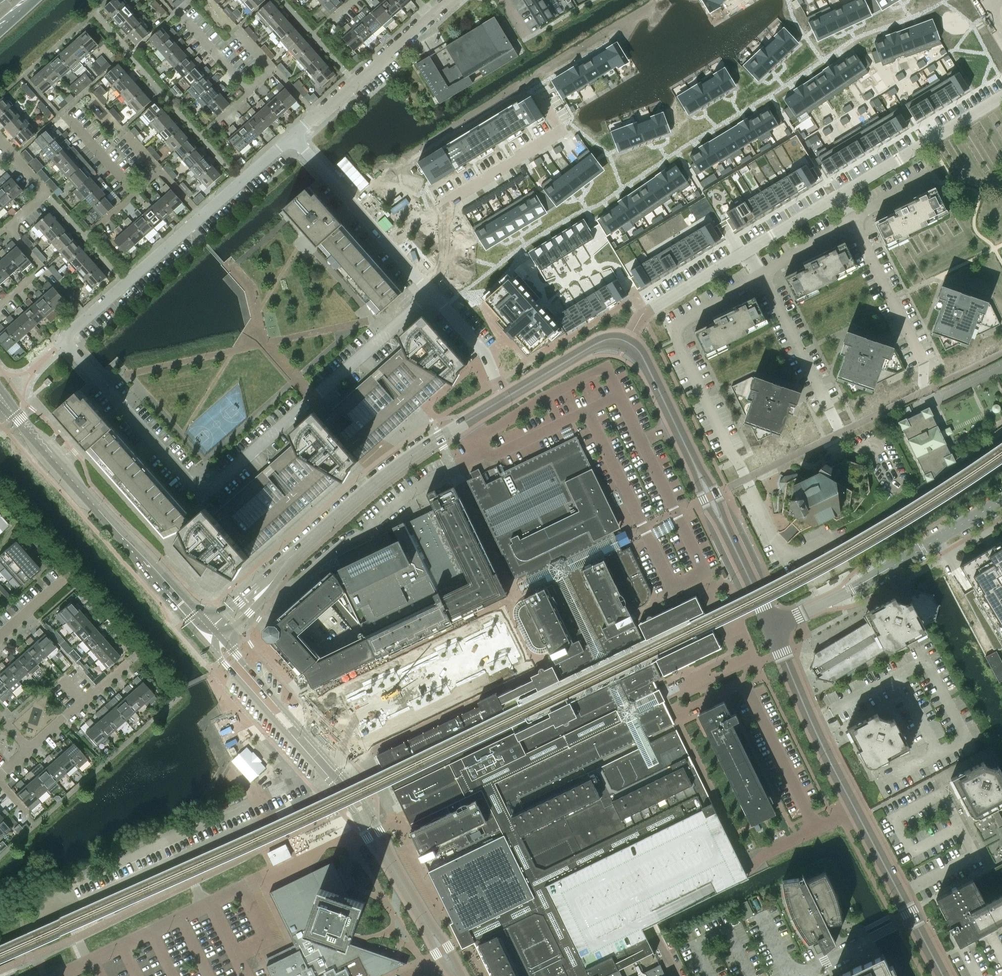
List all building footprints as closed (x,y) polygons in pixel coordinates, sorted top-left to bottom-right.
[(112,18),(126,6),(121,0),(113,0),(104,8),(112,18)] [(243,3),(252,12),(265,0),(247,0),(243,3)] [(322,5),(331,15),(344,3),(348,0),(328,0),(322,5)] [(381,4),(377,0),(375,0),(372,3),(376,8),(371,13),(383,26),(392,18),(381,4)] [(394,0),(386,0),(381,4),(392,18),(402,9),(394,0)] [(402,9),(412,1),(411,0),(394,0),(402,9)] [(534,17),(553,5),(549,0),(541,0),(528,7),(534,17)] [(705,5),(706,4),(710,10),(714,8),(723,3),(721,0),(701,0),(705,5)] [(791,3),(796,9),(801,6),(797,0),(796,0),(791,3)] [(852,2),(860,20),(876,12),(870,0),(855,0),(852,2)] [(876,12),(883,8),(890,4),(891,3),(890,0),(870,0),(876,12)] [(152,4),(157,10),(161,7),(156,1),(152,4)] [(257,13),(265,23),(278,11),(270,1),(257,13)] [(852,2),(841,7),(850,25),(860,20),(852,2)] [(553,5),(534,17),(540,26),(558,15),(553,5)] [(120,27),(134,15),(126,6),(112,18),(120,27)] [(161,7),(157,10),(163,16),(167,12),(161,7)] [(228,16),(232,13),(227,7),(223,10),(228,16)] [(829,7),(819,12),(829,34),(839,29),(839,28),(829,7)] [(829,7),(839,28),(839,29),(850,25),(841,7),(831,11),(829,7)] [(383,26),(371,13),(367,8),(362,12),(366,17),(362,21),(373,34),(383,26)] [(287,20),(278,11),(265,23),(273,32),(287,20)] [(819,12),(806,18),(812,29),(813,28),(818,39),(829,34),(819,12)] [(238,19),(232,13),(228,16),(234,22),(238,19)] [(128,36),(142,24),(134,15),(120,27),(128,36)] [(357,25),(352,30),(364,43),(367,46),(376,38),(373,34),(362,21),(357,16),(353,20),(357,25)] [(441,76),(430,56),(416,65),(440,104),(473,84),(469,76),(486,66),(491,73),(518,56),(495,17),(445,47),(457,66),(450,71),(447,67),(442,71),(444,74),(441,76)] [(295,29),(287,20),(273,32),(281,41),(295,29)] [(931,22),(920,26),(928,49),(938,46),(942,44),(936,35),(931,22)] [(142,24),(128,36),(137,45),(150,33),(142,24)] [(364,43),(352,30),(348,24),(343,28),(348,34),(342,38),(354,51),(364,43)] [(920,26),(908,31),(917,54),(928,49),(920,26)] [(244,30),(250,36),(254,33),(249,27),(244,30)] [(149,40),(158,49),(171,38),(176,33),(172,28),(167,33),(162,28),(149,40)] [(787,28),(776,38),(789,53),(790,52),(797,45),(794,41),(797,39),(787,28)] [(289,50),(303,38),(295,29),(281,41),(289,50)] [(903,30),(896,33),(906,58),(917,54),(908,31),(903,32),(903,30)] [(77,40),(89,53),(98,45),(86,31),(77,40)] [(259,39),(254,33),(250,36),(255,42),(259,39)] [(891,37),(886,39),(894,62),(895,62),(894,60),(904,56),(905,58),(906,58),(896,33),(897,35),(896,35),(895,33),(890,35),(891,37)] [(175,43),(171,38),(158,49),(166,59),(179,47),(185,43),(181,38),(175,43)] [(311,47),(303,38),(289,50),(297,59),(311,47)] [(776,38),(765,48),(767,51),(779,63),(789,53),(776,38)] [(877,51),(871,53),(875,64),(881,62),(882,66),(892,63),(894,62),(886,39),(874,43),(877,51)] [(89,53),(77,40),(68,48),(80,61),(89,53)] [(610,47),(603,51),(614,68),(622,63),(626,61),(623,55),(624,54),(618,43),(610,47)] [(261,48),(266,54),(270,51),(265,45),(261,48)] [(184,52),(179,47),(166,59),(175,68),(188,57),(193,52),(189,47),(184,52)] [(305,68),(319,56),(311,47),(297,59),(305,68)] [(758,54),(755,58),(768,73),(774,67),(774,66),(777,64),(779,63),(767,51),(765,48),(764,49),(763,47),(757,53),(758,54)] [(68,48),(59,56),(71,70),(74,73),(83,65),(80,61),(68,48)] [(275,57),(270,51),(266,54),(271,60),(275,57)] [(603,51),(591,59),(601,76),(614,68),(603,51)] [(855,53),(844,60),(858,80),(868,73),(865,69),(870,66),(864,56),(859,59),(855,53)] [(49,64),(61,78),(71,70),(59,56),(49,64)] [(327,66),(319,56),(305,68),(313,78),(327,66)] [(192,62),(188,57),(175,68),(183,78),(196,66),(202,62),(197,57),(192,62)] [(749,59),(742,67),(753,79),(756,77),(760,80),(767,74),(768,73),(755,58),(751,61),(749,59)] [(591,59),(579,66),(590,85),(598,81),(596,79),(601,76),(591,59)] [(844,60),(834,66),(840,75),(848,87),(858,80),(844,60)] [(107,62),(101,67),(105,71),(111,66),(107,62)] [(277,67),(282,73),(286,69),(281,63),(277,67)] [(40,72),(52,86),(61,78),(49,64),(40,72)] [(113,86),(127,74),(118,64),(105,76),(113,86)] [(201,71),(196,66),(183,78),(192,87),(205,76),(210,71),(206,67),(201,71)] [(327,66),(313,78),(322,87),(335,75),(327,66)] [(577,67),(566,74),(578,93),(585,88),(584,86),(589,84),(590,86),(590,85),(579,66),(577,67)] [(829,67),(824,71),(825,73),(824,73),(833,87),(838,93),(848,87),(840,75),(834,66),(830,69),(829,67)] [(105,71),(101,67),(95,72),(99,77),(105,71)] [(718,74),(714,77),(725,94),(726,93),(734,88),(732,83),(735,81),(726,67),(717,72),(718,74)] [(956,68),(947,74),(949,76),(960,95),(969,89),(956,68)] [(291,75),(286,69),(282,73),(287,79),(291,75)] [(815,79),(814,80),(824,94),(828,100),(838,93),(833,87),(824,73),(823,71),(817,75),(819,77),(815,79)] [(52,86),(40,72),(31,80),(43,94),(52,86)] [(127,74),(113,86),(121,95),(135,83),(127,74)] [(566,74),(554,82),(564,99),(576,91),(577,93),(578,93),(566,74)] [(939,79),(938,79),(940,81),(951,100),(960,95),(949,76),(947,74),(946,74),(949,78),(944,81),(941,83),(939,79)] [(196,100),(213,85),(218,81),(214,76),(209,81),(205,76),(192,87),(188,91),(196,100)] [(704,83),(702,84),(706,91),(712,101),(725,94),(714,77),(710,79),(709,77),(703,81),(704,83)] [(89,78),(83,83),(87,87),(93,82),(89,78)] [(938,79),(930,84),(931,87),(942,105),(951,100),(940,81),(938,79)] [(814,80),(804,87),(818,107),(828,100),(824,94),(814,80)] [(293,85),(298,91),(302,87),(297,81),(293,85)] [(21,87),(27,93),(31,89),(25,83),(21,87)] [(87,87),(83,83),(77,88),(81,92),(87,87)] [(143,92),(135,83),(121,95),(129,104),(143,92)] [(281,93),(276,97),(288,110),(297,102),(286,88),(286,89),(281,83),(280,83),(280,84),(276,88),(281,93)] [(216,88),(213,85),(196,100),(205,110),(222,95),(227,90),(223,86),(221,84),(216,88)] [(702,84),(690,91),(700,108),(712,101),(706,91),(702,84)] [(930,84),(921,89),(922,92),(933,111),(942,105),(931,87),(930,84)] [(799,90),(794,93),(808,114),(818,107),(804,87),(802,85),(797,88),(799,90)] [(308,93),(302,87),(298,91),(303,97),(308,93)] [(31,89),(27,93),(32,99),(36,95),(31,89)] [(93,93),(98,99),(102,95),(97,89),(93,93)] [(921,89),(912,95),(914,97),(925,116),(933,111),(922,92),(921,89)] [(685,92),(675,97),(684,112),(688,110),(690,114),(698,109),(699,109),(700,108),(690,91),(686,94),(685,92)] [(143,92),(129,104),(138,113),(151,101),(143,92)] [(271,101),(267,105),(278,119),(288,110),(276,97),(271,92),(267,96),(271,101)] [(222,95),(205,110),(213,119),(217,116),(230,104),(236,99),(235,99),(231,95),(229,93),(224,98),(222,95)] [(308,93),(303,97),(311,105),(315,102),(308,93)] [(788,107),(784,110),(790,120),(795,117),(796,119),(800,124),(810,117),(808,114),(794,93),(784,100),(788,107)] [(71,94),(65,99),(68,103),(74,98),(71,94)] [(108,101),(102,95),(98,99),(103,105),(108,101)] [(914,99),(901,107),(909,120),(913,118),(915,121),(925,116),(914,97),(912,95),(911,95),(914,99)] [(11,107),(3,97),(0,100),(0,117),(11,107)] [(443,147),(418,162),(425,174),(428,173),(435,183),(445,177),(457,170),(501,142),(544,117),(532,98),(525,102),(524,101),(519,104),(518,103),(518,102),(517,102),(512,105),(513,106),(443,148),(443,147)] [(62,109),(68,103),(65,99),(59,105),(62,109)] [(262,110),(257,114),(269,127),(278,119),(267,105),(262,100),(257,104),(262,110)] [(38,105),(43,111),(47,108),(42,102),(38,105)] [(156,102),(140,116),(149,126),(151,124),(164,112),(156,102)] [(0,117),(0,121),(6,128),(20,116),(22,114),(14,105),(11,107),(0,117)] [(898,109),(888,115),(899,132),(908,126),(905,122),(909,120),(901,107),(898,109)] [(47,108),(43,111),(48,117),(52,114),(47,108)] [(114,117),(118,114),(113,108),(109,111),(114,117)] [(252,109),(243,117),(259,135),(269,127),(257,114),(252,109)] [(769,109),(759,115),(771,136),(772,136),(769,131),(783,123),(777,113),(773,115),(769,109)] [(655,118),(651,119),(658,138),(660,137),(669,134),(667,129),(671,127),(665,111),(655,115),(655,118)] [(164,112),(151,124),(159,133),(172,121),(164,112)] [(124,120),(118,114),(114,117),(119,123),(124,120)] [(759,115),(749,121),(762,142),(771,136),(759,115)] [(877,116),(890,137),(899,132),(888,115),(880,120),(877,116)] [(14,137),(28,125),(20,116),(6,128),(14,137)] [(871,120),(868,121),(881,142),(884,140),(890,137),(877,116),(871,120)] [(243,126),(238,131),(250,144),(259,135),(243,117),(238,121),(243,126)] [(651,119),(638,124),(639,127),(645,143),(658,138),(651,119)] [(172,121),(159,133),(167,142),(180,130),(172,121)] [(744,121),(739,124),(740,126),(739,127),(749,143),(758,138),(761,142),(762,142),(749,121),(745,123),(744,121)] [(868,121),(860,126),(861,129),(872,147),(881,142),(868,121)] [(638,124),(624,129),(631,148),(645,143),(639,127),(638,124)] [(28,125),(14,137),(22,146),(36,134),(28,125)] [(240,153),(250,144),(238,131),(233,125),(229,130),(233,135),(228,139),(240,153)] [(733,130),(729,132),(742,153),(740,149),(749,143),(739,127),(738,125),(732,128),(733,130)] [(860,126),(851,132),(853,134),(864,153),(872,147),(861,129),(860,126)] [(130,131),(136,137),(140,134),(134,128),(130,131)] [(35,141),(43,151),(57,139),(62,134),(58,130),(52,134),(48,129),(35,141)] [(619,129),(609,132),(615,148),(619,147),(621,152),(630,148),(631,148),(624,129),(620,131),(619,129)] [(180,130),(167,142),(175,151),(189,139),(180,130)] [(729,132),(720,138),(732,159),(742,153),(729,132)] [(851,132),(842,137),(844,140),(855,158),(864,153),(853,134),(851,132)] [(145,140),(140,134),(136,137),(141,143),(145,140)] [(529,274),(523,279),(555,316),(556,316),(566,310),(576,303),(586,297),(597,291),(607,285),(618,278),(623,288),(633,283),(627,273),(640,265),(649,260),(657,254),(666,249),(675,244),(684,238),(692,233),(701,228),(714,220),(719,229),(728,224),(722,215),(736,207),(744,202),(753,196),(762,191),(771,186),(779,181),(788,175),(797,170),(810,162),(813,168),(815,167),(796,135),(779,145),(702,192),(705,197),(615,251),(613,249),(610,244),(606,237),(607,237),(604,233),(594,239),(583,245),(573,251),(563,258),(552,264),(540,271),(538,269),(529,274)] [(842,137),(834,142),(835,145),(846,163),(855,158),(844,140),(842,137)] [(719,139),(710,144),(721,163),(730,158),(732,160),(732,159),(720,138),(719,139)] [(61,144),(57,139),(43,151),(52,160),(69,145),(70,144),(66,139),(61,144)] [(189,139),(175,151),(183,160),(197,148),(189,139)] [(825,147),(825,148),(826,150),(837,169),(846,163),(835,145),(834,142),(833,143),(835,147),(828,152),(825,147)] [(704,148),(700,150),(710,167),(719,161),(721,164),(721,163),(710,144),(709,145),(708,143),(703,146),(704,148)] [(71,148),(69,145),(52,160),(60,170),(73,158),(79,153),(73,147),(71,148)] [(152,155),(156,152),(151,146),(147,149),(152,155)] [(197,148),(183,160),(191,169),(205,157),(197,148)] [(818,157),(815,159),(819,165),(821,163),(828,174),(837,169),(826,150),(825,148),(815,153),(818,157)] [(588,150),(577,158),(592,177),(602,170),(595,160),(596,159),(588,150)] [(700,150),(690,156),(692,160),(694,163),(692,164),(690,165),(696,175),(710,167),(700,150)] [(161,158),(156,152),(152,155),(157,161),(161,158)] [(73,158),(60,170),(69,179),(87,163),(83,158),(79,153),(73,158)] [(199,179),(213,167),(205,157),(191,169),(199,179)] [(580,162),(571,168),(583,184),(592,177),(577,158),(580,162)] [(810,162),(797,170),(807,187),(820,179),(813,168),(810,162)] [(87,163),(69,179),(77,189),(90,177),(96,172),(87,163)] [(168,174),(172,170),(167,164),(163,168),(168,174)] [(676,165),(666,172),(680,192),(690,186),(687,182),(691,179),(684,170),(681,172),(676,165)] [(213,167),(199,179),(208,188),(221,176),(213,167)] [(570,169),(562,175),(574,191),(583,184),(571,168),(570,169)] [(177,176),(172,170),(168,174),(173,180),(177,176)] [(797,170),(788,175),(798,192),(807,187),(797,170)] [(14,200),(24,191),(12,178),(7,172),(7,173),(0,179),(0,184),(14,200)] [(661,173),(656,176),(658,178),(657,179),(671,199),(670,197),(676,192),(678,191),(680,193),(680,192),(666,172),(662,175),(661,173)] [(714,173),(703,180),(703,181),(706,186),(717,179),(714,173)] [(551,178),(550,178),(565,198),(574,191),(562,175),(554,182),(551,178)] [(788,175),(779,181),(789,198),(798,192),(788,175)] [(86,198),(99,187),(104,182),(100,177),(95,182),(90,177),(77,189),(74,192),(82,201),(86,198)] [(651,182),(648,185),(654,195),(659,201),(661,205),(671,199),(657,179),(656,177),(650,181),(651,182)] [(540,192),(551,209),(565,198),(550,178),(541,186),(544,189),(540,192)] [(779,181),(771,186),(781,203),(789,198),(779,181)] [(184,192),(188,188),(183,182),(179,186),(184,192)] [(5,208),(14,200),(0,184),(0,203),(5,208)] [(162,198),(173,211),(183,203),(171,190),(166,184),(166,185),(162,189),(167,194),(162,198)] [(648,185),(638,191),(652,212),(661,205),(659,201),(654,195),(648,185)] [(771,186),(762,191),(772,208),(781,203),(771,186)] [(103,191),(99,187),(86,198),(94,208),(107,196),(112,191),(108,187),(103,191)] [(309,187),(284,209),(312,241),(377,315),(403,293),(338,219),(309,187)] [(194,194),(188,188),(184,192),(189,198),(194,194)] [(925,220),(946,211),(935,188),(913,198),(913,199),(906,203),(904,204),(902,206),(900,207),(898,208),(897,210),(896,212),(874,222),(885,245),(927,225),(925,220)] [(533,191),(523,197),(536,218),(551,209),(540,192),(536,195),(533,191)] [(638,191),(629,198),(643,218),(652,212),(638,191)] [(762,191),(753,196),(763,213),(772,208),(762,191)] [(157,202),(152,207),(164,220),(173,211),(162,198),(157,193),(153,197),(157,202)] [(107,196),(94,208),(102,217),(116,206),(116,205),(121,201),(121,200),(120,200),(117,196),(111,201),(107,196)] [(753,196),(744,202),(755,219),(763,213),(753,196)] [(523,197),(513,203),(526,224),(536,218),(523,197)] [(623,202),(619,204),(630,220),(633,225),(643,218),(629,198),(628,198),(627,197),(622,200),(623,202)] [(164,220),(152,207),(148,201),(143,205),(148,211),(143,215),(154,228),(164,220)] [(744,202),(736,207),(746,224),(755,219),(744,202)] [(513,203),(504,209),(516,230),(526,224),(513,203)] [(619,204),(610,211),(621,227),(625,233),(634,227),(630,221),(633,225),(630,220),(619,204)] [(736,207),(722,215),(728,224),(733,232),(746,224),(736,207)] [(504,209),(494,215),(507,236),(516,230),(504,209)] [(138,219),(133,223),(145,237),(154,228),(143,215),(138,210),(133,214),(138,219)] [(610,211),(596,220),(599,224),(604,233),(607,237),(621,227),(610,211)] [(50,213),(33,227),(37,231),(40,229),(44,234),(58,222),(50,213)] [(494,215),(484,221),(497,242),(507,236),(494,215)] [(129,228),(124,232),(135,245),(145,237),(133,223),(129,218),(124,222),(129,228)] [(714,220),(701,228),(711,245),(724,237),(719,229),(714,220)] [(484,221),(472,228),(479,238),(480,237),(486,248),(497,242),(484,221)] [(66,231),(58,222),(44,234),(52,243),(66,231)] [(574,228),(573,228),(583,245),(594,239),(589,230),(587,228),(583,222),(574,228)] [(599,224),(589,230),(594,239),(604,233),(599,224)] [(126,254),(135,245),(124,232),(119,227),(114,231),(119,236),(114,241),(126,254)] [(573,228),(563,235),(573,251),(583,245),(573,228)] [(701,228),(692,233),(703,250),(711,245),(701,228)] [(74,240),(66,231),(52,243),(60,252),(74,240)] [(692,233),(684,238),(694,255),(703,250),(692,233)] [(21,238),(29,248),(33,244),(25,234),(21,238)] [(563,235),(553,241),(563,258),(573,251),(563,235)] [(684,238),(675,244),(685,261),(694,255),(684,238)] [(82,250),(74,240),(60,252),(69,262),(82,250)] [(7,248),(4,251),(19,268),(22,271),(32,263),(29,259),(17,246),(12,241),(6,247),(7,248)] [(553,241),(542,247),(552,264),(563,258),(553,241)] [(806,265),(805,267),(784,277),(795,300),(837,280),(835,275),(855,265),(844,243),(823,253),(823,254),(816,258),(814,259),(812,261),(810,262),(808,263),(806,265)] [(675,244),(666,249),(676,266),(685,261),(675,244)] [(32,251),(37,257),(41,253),(36,247),(32,251)] [(541,248),(531,254),(533,257),(532,258),(538,269),(540,271),(552,264),(542,247),(541,248)] [(4,251),(3,249),(0,252),(0,255),(3,259),(0,261),(0,265),(10,276),(19,268),(4,251)] [(666,249),(657,254),(668,271),(676,266),(666,249)] [(90,259),(82,250),(69,262),(77,271),(90,259)] [(47,259),(41,253),(37,257),(43,263),(47,259)] [(657,254),(649,260),(659,277),(668,271),(657,254)] [(85,280),(98,268),(90,259),(77,271),(85,280)] [(649,260),(640,265),(650,282),(659,277),(649,260)] [(0,285),(10,276),(0,265),(0,284),(0,285)] [(48,269),(54,275),(58,271),(52,265),(48,269)] [(640,265),(627,273),(633,283),(637,290),(650,282),(640,265)] [(107,277),(98,268),(85,280),(93,289),(107,277)] [(63,277),(58,271),(54,275),(59,281),(63,277)] [(495,292),(484,301),(507,326),(504,330),(512,339),(516,336),(531,354),(566,333),(560,323),(556,316),(555,316),(523,279),(519,275),(515,278),(513,276),(501,286),(495,292)] [(618,278),(607,285),(617,302),(628,295),(623,288),(618,278)] [(49,291),(44,295),(55,309),(65,300),(53,287),(48,281),(48,282),(44,286),(49,291)] [(70,293),(74,289),(69,283),(64,287),(70,293)] [(607,285),(597,291),(607,308),(617,302),(607,285)] [(990,305),(988,304),(988,303),(969,296),(968,299),(959,296),(960,293),(942,286),(937,298),(942,300),(939,310),(931,332),(968,345),(970,338),(971,338),(1000,325),(990,305)] [(79,296),(74,289),(70,293),(75,299),(79,296)] [(55,309),(44,295),(39,290),(34,294),(39,300),(34,304),(46,317),(55,309)] [(597,291),(586,297),(597,314),(607,308),(597,291)] [(586,297),(576,303),(586,320),(597,314),(586,297)] [(747,334),(745,330),(765,320),(754,297),(733,308),(733,309),(726,312),(724,314),(721,315),(720,316),(718,318),(716,320),(715,322),(694,332),(705,355),(747,334)] [(30,308),(25,312),(36,325),(46,317),(34,304),(30,299),(25,303),(30,308)] [(576,303),(566,310),(576,327),(586,320),(576,303)] [(20,317),(15,321),(27,334),(36,325),(25,312),(20,307),(15,311),(20,317)] [(566,310),(556,316),(560,323),(566,333),(576,327),(566,310)] [(403,347),(332,409),(383,439),(448,382),(453,385),(460,375),(458,373),(467,365),(423,315),(398,337),(403,347)] [(11,325),(6,329),(17,342),(27,334),(15,321),(11,316),(6,320),(11,325)] [(17,342),(6,329),(1,324),(0,325),(0,332),(1,333),(0,334),(0,343),(8,351),(17,342)] [(895,350),(893,349),(893,348),(875,341),(874,345),(864,341),(866,338),(847,332),(843,344),(848,345),(844,355),(836,378),(873,391),(876,384),(877,384),(905,370),(895,350)] [(754,377),(754,378),(751,377),(731,387),(745,415),(746,416),(743,423),(780,435),(788,413),(791,403),(796,405),(801,393),(782,386),(781,390),(771,386),(773,383),(754,377)] [(47,385),(48,386),(52,382),(48,378),(44,382),(44,383),(47,385)] [(249,558),(339,478),(345,482),(351,471),(349,469),(358,461),(319,417),(314,412),(290,433),(293,441),(294,443),(212,516),(206,508),(205,508),(190,521),(186,517),(182,512),(185,509),(113,427),(109,430),(105,425),(100,419),(103,416),(80,390),(56,411),(55,412),(58,417),(74,434),(78,439),(83,444),(87,449),(158,530),(160,531),(164,536),(165,537),(181,530),(172,545),(191,566),(201,578),(208,567),(211,563),(236,578),(242,567),(241,565),(249,558)] [(911,412),(909,406),(900,411),(902,416),(911,412)] [(924,476),(927,482),(933,479),(933,478),(947,465),(955,462),(951,454),(932,416),(933,416),(929,408),(921,412),(906,419),(898,423),(902,430),(903,430),(924,475),(924,476)] [(625,695),(626,695),(614,668),(607,655),(601,642),(589,616),(579,596),(578,594),(576,590),(569,576),(571,571),(592,561),(602,556),(620,547),(617,542),(614,536),(612,532),(613,532),(612,531),(615,530),(617,528),(617,526),(617,523),(615,519),(616,518),(615,517),(614,518),(610,509),(611,508),(610,508),(605,499),(606,499),(576,437),(509,469),(504,472),(500,474),(496,466),(496,467),(503,482),(510,496),(495,503),(479,469),(470,473),(473,478),(467,481),(495,540),(514,579),(526,574),(528,578),(530,583),(533,589),(553,580),(558,581),(565,596),(571,609),(577,622),(583,635),(590,648),(602,673),(615,700),(625,695)] [(825,464),(819,470),(819,473),(805,479),(800,476),(786,483),(782,513),(800,532),(831,517),(836,520),(855,511),(869,492),(866,467),(846,460),(831,467),(825,464)] [(449,616),(452,622),(507,596),(497,574),(491,563),(486,552),(481,541),(476,530),(470,519),(465,508),(460,497),(459,497),(454,486),(444,491),(442,487),(440,488),(426,494),(429,500),(434,509),(436,514),(408,528),(406,523),(404,523),(438,593),(433,595),(437,604),(444,618),(449,616)] [(0,515),(0,532),(9,524),(8,523),(8,524),(0,515)] [(367,638),(377,658),(378,661),(391,654),(404,648),(417,642),(427,637),(440,631),(453,625),(452,622),(449,616),(444,618),(437,604),(433,595),(438,593),(404,523),(404,522),(393,528),(394,529),(388,532),(336,557),(337,558),(342,568),(339,569),(345,582),(341,584),(344,590),(367,638)] [(0,554),(0,563),(4,568),(23,551),(19,546),(15,541),(6,549),(3,552),(0,554)] [(960,567),(966,577),(973,589),(969,592),(964,594),(964,595),(968,602),(981,626),(993,650),(1000,650),(1001,649),(1001,541),(986,550),(970,560),(966,563),(960,567)] [(652,660),(661,656),(652,638),(644,642),(642,638),(637,630),(633,621),(629,613),(638,609),(642,607),(644,606),(645,605),(646,604),(647,603),(648,602),(649,600),(649,599),(650,598),(650,596),(650,595),(651,593),(650,592),(650,590),(650,589),(649,587),(636,561),(635,557),(634,558),(631,553),(630,551),(627,550),(625,551),(623,552),(622,551),(621,551),(620,547),(602,556),(592,561),(571,571),(569,576),(576,590),(578,594),(579,596),(589,616),(601,642),(607,655),(614,668),(626,695),(653,682),(661,678),(654,665),(652,660)] [(23,551),(4,568),(12,577),(31,560),(23,551)] [(31,560),(12,577),(16,582),(20,586),(28,580),(31,577),(40,569),(36,565),(31,560)] [(344,590),(341,584),(339,580),(339,579),(334,573),(329,578),(327,579),(324,582),(322,579),(313,587),(300,599),(287,610),(279,618),(281,620),(277,624),(270,624),(264,629),(264,636),(269,641),(276,641),(280,646),(277,648),(289,662),(301,675),(304,672),(307,676),(308,678),(309,677),(310,681),(310,682),(313,689),(330,681),(377,658),(367,638),(344,590)] [(553,580),(533,589),(535,593),(524,599),(525,602),(523,603),(521,604),(519,606),(518,608),(517,610),(516,612),(516,614),(516,616),(517,619),(530,645),(531,646),(532,648),(534,649),(536,650),(539,651),(541,651),(543,651),(545,650),(548,649),(549,651),(553,659),(554,662),(555,664),(563,681),(554,686),(555,687),(547,691),(544,695),(544,699),(546,703),(549,706),(554,706),(562,702),(563,704),(572,699),(579,714),(580,717),(581,717),(615,700),(602,673),(590,648),(583,635),(577,622),(571,609),(565,596),(558,581),(553,580)] [(0,587),(0,591),(7,598),(10,595),(1,586),(0,587)] [(887,650),(888,650),(889,651),(890,651),(891,651),(893,650),(894,650),(895,649),(927,632),(924,626),(934,620),(935,622),(936,621),(935,619),(939,606),(940,605),(940,604),(938,605),(933,596),(934,595),(933,594),(932,595),(918,591),(917,590),(916,590),(917,592),(907,598),(910,603),(907,605),(897,602),(895,597),(881,605),(876,604),(874,608),(874,609),(865,613),(869,621),(815,653),(814,652),(813,652),(814,654),(811,667),(809,668),(810,669),(812,668),(817,678),(816,679),(816,680),(818,679),(831,682),(832,684),(834,683),(833,681),(886,649),(887,650)] [(639,624),(640,627),(647,641),(649,640),(652,638),(663,633),(672,651),(661,656),(657,658),(655,659),(662,673),(663,675),(672,672),(673,673),(676,673),(677,671),(677,669),(715,651),(720,648),(713,634),(711,629),(705,617),(695,597),(652,618),(650,616),(648,616),(647,618),(647,620),(639,624)] [(57,614),(65,622),(79,610),(79,611),(82,608),(79,605),(77,608),(71,601),(57,613),(57,614)] [(79,610),(65,622),(73,632),(87,620),(90,618),(87,615),(86,614),(84,613),(83,615),(79,611),(79,610)] [(95,629),(98,627),(95,624),(93,626),(87,620),(73,632),(82,641),(95,629)] [(47,625),(44,627),(51,635),(54,632),(47,625)] [(40,638),(35,642),(46,655),(50,659),(59,651),(56,647),(44,634),(39,628),(39,629),(35,633),(40,638)] [(103,638),(104,638),(106,636),(103,633),(101,635),(95,629),(82,641),(90,650),(103,638)] [(663,633),(652,638),(661,656),(672,651),(663,633)] [(46,655),(35,642),(30,637),(25,641),(30,646),(25,651),(37,664),(46,655)] [(112,647),(114,645),(112,642),(109,644),(104,638),(103,638),(90,650),(98,659),(112,647)] [(16,659),(27,672),(31,676),(40,668),(37,664),(25,651),(21,645),(16,649),(21,655),(16,659)] [(68,645),(63,649),(67,653),(72,649),(68,645)] [(112,647),(98,659),(106,668),(106,669),(122,654),(120,651),(117,654),(112,647)] [(999,682),(1001,681),(1001,662),(1001,661),(996,651),(995,651),(996,652),(994,653),(986,657),(999,682)] [(72,652),(69,655),(75,663),(78,660),(72,652)] [(6,667),(18,681),(27,672),(16,659),(11,654),(6,658),(11,663),(6,667)] [(0,673),(0,680),(8,689),(11,692),(21,684),(18,681),(6,667),(2,662),(0,664),(0,670),(2,671),(0,673)] [(80,662),(77,664),(83,672),(86,669),(80,662)] [(88,671),(85,674),(92,681),(95,679),(88,671)] [(137,686),(132,690),(144,703),(147,707),(148,707),(147,707),(156,699),(157,699),(154,695),(137,676),(137,677),(133,681),(137,686)] [(2,702),(3,702),(12,693),(11,692),(8,689),(0,680),(0,699),(2,702)] [(626,695),(625,696),(628,701),(634,703),(645,698),(653,694),(652,694),(658,691),(655,686),(653,682),(627,695),(626,695),(625,695),(626,695)] [(128,694),(123,699),(135,712),(144,703),(132,690),(128,685),(123,689),(128,694)] [(502,694),(497,697),(512,729),(518,741),(542,729),(541,727),(539,722),(530,727),(524,713),(516,697),(525,693),(523,688),(521,686),(521,685),(517,687),(509,691),(504,694),(502,694)] [(475,779),(412,809),(417,819),(420,817),(476,789),(477,789),(478,789),(484,791),(504,833),(503,833),(504,835),(517,829),(508,811),(522,804),(520,798),(533,791),(553,782),(572,773),(585,766),(592,763),(611,754),(631,744),(641,739),(674,724),(670,715),(666,708),(665,707),(665,706),(663,701),(661,698),(662,698),(660,694),(659,693),(659,694),(658,691),(652,694),(653,694),(645,698),(634,703),(628,701),(625,696),(626,695),(625,695),(616,700),(619,706),(617,706),(616,710),(617,711),(585,726),(571,733),(553,742),(526,755),(525,755),(491,771),(486,769),(476,774),(475,779)] [(115,699),(110,703),(125,720),(135,712),(123,699),(118,693),(114,697),(115,699)] [(389,750),(377,755),(381,762),(380,763),(380,764),(381,763),(382,765),(389,781),(399,800),(403,810),(407,818),(410,824),(417,820),(417,819),(412,809),(475,779),(476,774),(486,769),(491,771),(525,755),(526,755),(553,742),(571,733),(585,726),(581,717),(580,717),(579,714),(567,720),(568,720),(569,721),(569,722),(569,723),(569,724),(568,724),(568,725),(567,725),(566,725),(565,725),(564,725),(564,724),(563,723),(563,722),(563,721),(556,725),(554,721),(552,716),(539,722),(541,727),(542,729),(518,741),(512,729),(497,697),(496,694),(497,694),(496,693),(494,694),(494,693),(492,694),(493,695),(481,700),(480,700),(480,701),(478,702),(478,703),(480,706),(476,708),(476,707),(474,708),(474,709),(463,714),(463,713),(461,714),(461,715),(459,716),(459,715),(457,717),(453,719),(452,719),(450,720),(446,722),(443,723),(444,723),(439,725),(437,726),(435,728),(435,727),(433,728),(431,729),(428,730),(429,730),(424,733),(424,732),(422,733),(422,734),(416,737),(415,736),(413,737),(413,738),(409,740),(407,740),(407,741),(405,742),(403,742),(403,743),(395,747),(394,747),(390,749),(389,748),(388,749),(389,750)] [(615,700),(581,717),(585,726),(617,711),(616,710),(617,706),(619,706),(616,700),(615,700)] [(116,729),(125,720),(109,702),(104,706),(106,707),(101,712),(116,729)] [(768,798),(732,724),(739,721),(735,713),(729,717),(722,703),(699,713),(704,723),(752,822),(775,811),(768,798)] [(106,737),(116,729),(101,712),(99,710),(95,714),(99,720),(94,724),(106,737)] [(847,729),(864,762),(865,763),(866,764),(867,764),(868,765),(869,766),(870,766),(871,766),(872,766),(874,766),(875,766),(876,766),(877,765),(909,748),(905,740),(905,739),(905,735),(901,732),(901,733),(894,718),(889,721),(880,718),(877,713),(863,721),(858,720),(856,724),(847,729)] [(80,727),(85,732),(85,733),(96,746),(97,745),(101,741),(104,745),(109,741),(106,737),(94,724),(90,719),(80,727)] [(594,770),(593,770),(596,776),(596,777),(597,781),(593,783),(600,797),(601,799),(609,795),(665,768),(659,754),(682,743),(676,730),(662,737),(649,743),(650,743),(611,762),(594,770)] [(75,765),(78,769),(78,768),(87,760),(88,760),(84,756),(85,756),(73,743),(68,737),(67,738),(68,738),(64,742),(68,747),(63,752),(75,765)] [(665,768),(609,795),(612,801),(621,819),(622,822),(623,821),(631,817),(649,809),(658,805),(666,800),(675,796),(684,792),(702,783),(694,767),(692,763),(690,760),(682,743),(659,754),(665,768)] [(53,754),(50,756),(65,773),(75,765),(63,752),(59,746),(54,750),(52,753),(53,754)] [(49,764),(44,768),(56,782),(65,773),(50,756),(49,755),(45,759),(49,764)] [(996,809),(1001,806),(1001,773),(998,766),(994,768),(986,766),(983,761),(964,772),(963,772),(959,771),(956,775),(957,775),(951,779),(970,815),(976,812),(979,818),(992,811),(1000,828),(999,829),(1001,835),(1001,821),(996,809)] [(46,790),(56,782),(44,768),(40,763),(30,772),(46,790)] [(535,798),(522,804),(508,811),(517,829),(520,835),(521,838),(548,825),(557,821),(565,817),(566,817),(564,814),(573,810),(582,806),(591,801),(600,797),(593,783),(597,781),(596,777),(595,777),(596,776),(593,770),(579,777),(553,790),(544,794),(535,798)] [(30,781),(25,785),(37,798),(46,790),(30,772),(25,776),(30,781)] [(37,798),(25,785),(21,780),(16,784),(21,789),(15,794),(27,807),(30,811),(31,810),(40,802),(37,798)] [(521,838),(520,835),(517,829),(504,835),(470,852),(454,860),(429,872),(459,933),(459,934),(468,929),(471,935),(473,941),(476,946),(479,945),(497,936),(498,935),(506,938),(512,951),(517,960),(525,975),(665,975),(660,965),(650,948),(627,901),(732,849),(714,812),(714,808),(707,794),(706,792),(703,786),(702,783),(684,792),(675,796),(666,800),(658,805),(649,809),(631,817),(623,821),(622,822),(621,819),(612,801),(609,795),(601,799),(600,797),(591,801),(582,806),(573,810),(564,814),(566,817),(565,817),(557,821),(548,825),(521,838)] [(413,830),(410,832),(420,853),(421,855),(424,861),(437,854),(442,852),(446,850),(455,846),(458,851),(467,847),(475,843),(495,833),(497,836),(503,833),(504,833),(484,791),(478,789),(477,789),(476,789),(420,817),(417,819),(417,820),(410,824),(413,830)] [(17,823),(16,822),(16,823),(12,819),(7,823),(3,818),(0,820),(0,838),(17,823)] [(19,824),(14,829),(15,830),(18,834),(23,830),(20,826),(19,824)] [(285,845),(268,853),(274,864),(291,856),(285,845)] [(672,880),(629,901),(643,930),(711,897),(748,878),(744,870),(742,866),(738,858),(734,850),(672,880)] [(389,970),(393,960),(358,948),(349,945),(353,934),(363,905),(363,904),(363,903),(362,903),(348,898),(345,892),(345,891),(345,890),(343,890),(339,882),(341,881),(341,880),(340,881),(335,871),(333,866),(335,866),(333,862),(329,864),(330,865),(311,874),(274,892),(273,891),(269,892),(271,896),(273,896),(297,945),(295,946),(266,960),(266,961),(267,960),(269,964),(266,966),(268,970),(270,969),(274,975),(376,975),(389,970)] [(976,877),(989,902),(985,904),(994,922),(1001,918),(1001,864),(976,877)] [(806,939),(809,942),(817,938),(824,951),(823,951),(823,952),(835,942),(836,942),(827,923),(842,921),(841,917),(841,913),(840,909),(839,905),(838,901),(837,897),(836,893),(834,890),(833,886),(831,882),(829,878),(827,875),(825,871),(806,881),(803,874),(802,874),(803,876),(799,878),(798,878),(782,880),(783,886),(784,890),(785,894),(786,898),(787,902),(788,906),(790,910),(791,914),(793,918),(795,921),(797,925),(799,929),(801,932),(803,936),(806,939)] [(997,926),(994,922),(985,904),(972,880),(956,888),(956,887),(951,889),(952,890),(936,899),(950,926),(948,927),(951,932),(952,932),(959,946),(997,926)] [(747,901),(736,906),(743,920),(754,915),(747,901)] [(476,946),(485,964),(489,973),(491,975),(525,975),(517,960),(512,951),(506,938),(498,935),(497,936),(479,945),(476,946)] [(893,975),(883,954),(838,975),(890,975),(893,975)] [(636,956),(629,959),(636,972),(642,968),(636,956)]
